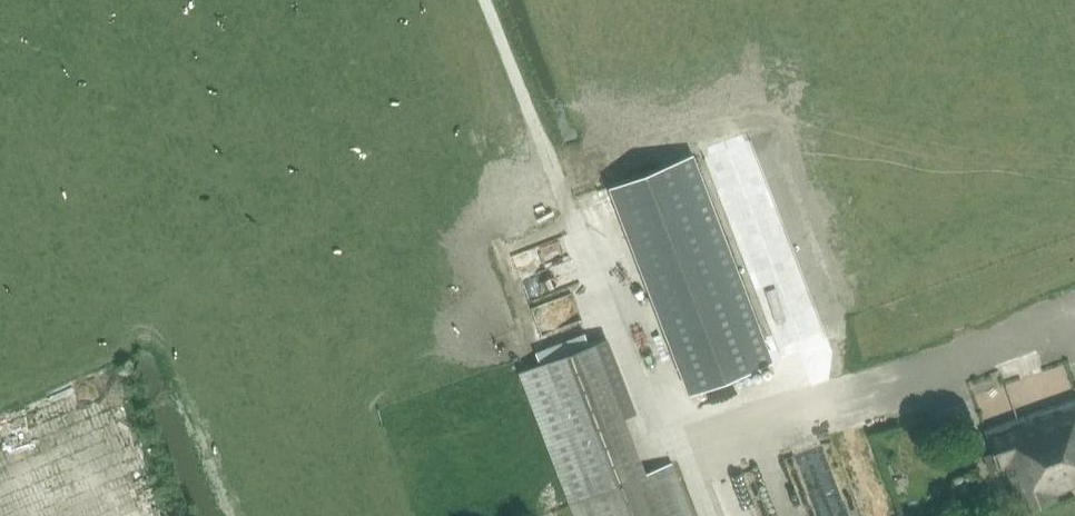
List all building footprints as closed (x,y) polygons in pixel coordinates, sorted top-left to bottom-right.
[(610,186),(646,280),(689,394),(738,375),(773,362),(693,154),(610,186)] [(520,374),(519,374),(521,379),(527,396),(558,475),(569,502),(646,472),(624,417),(632,414),(604,341),(590,346),(585,333),(536,352),(541,365),(520,374)] [(984,455),(988,471),(1005,466),(1011,481),(1017,479),(1027,508),(1057,498),(1056,493),(1074,486),(1074,398),(984,430),(992,452),(984,455)] [(569,502),(574,515),(694,515),(673,462),(646,472),(569,502)]
